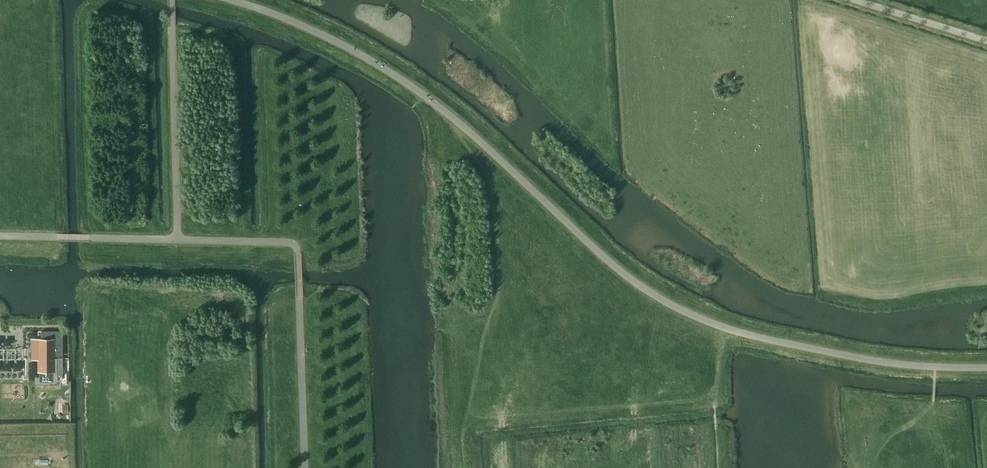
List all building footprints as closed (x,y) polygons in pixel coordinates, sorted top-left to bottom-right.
[(54,371),(54,339),(38,339),(38,349),(35,349),(35,359),(38,359),(38,371),(54,371)]
